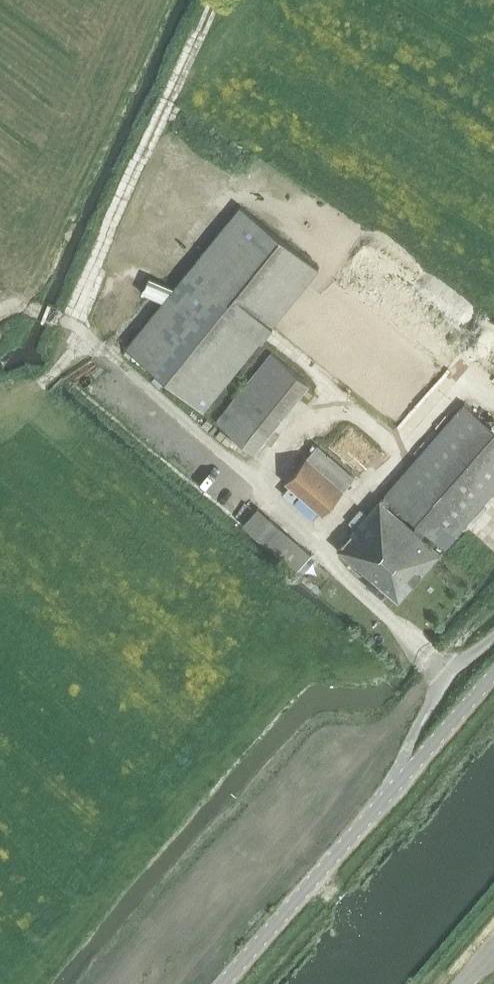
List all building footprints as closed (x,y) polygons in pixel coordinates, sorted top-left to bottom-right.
[(151,277),(144,293),(163,301),(127,347),(204,410),(319,268),(241,205),(174,288),(151,277)] [(216,420),(256,450),(310,382),(272,351),(216,420)] [(447,546),(493,492),(493,429),(465,403),(386,493),(447,546)] [(355,476),(318,444),(307,456),(286,481),(323,513),(345,488),(355,476)] [(424,572),(441,552),(380,500),(338,547),(399,599),(424,572)] [(305,548),(281,526),(265,543),(290,564),(305,548)]
